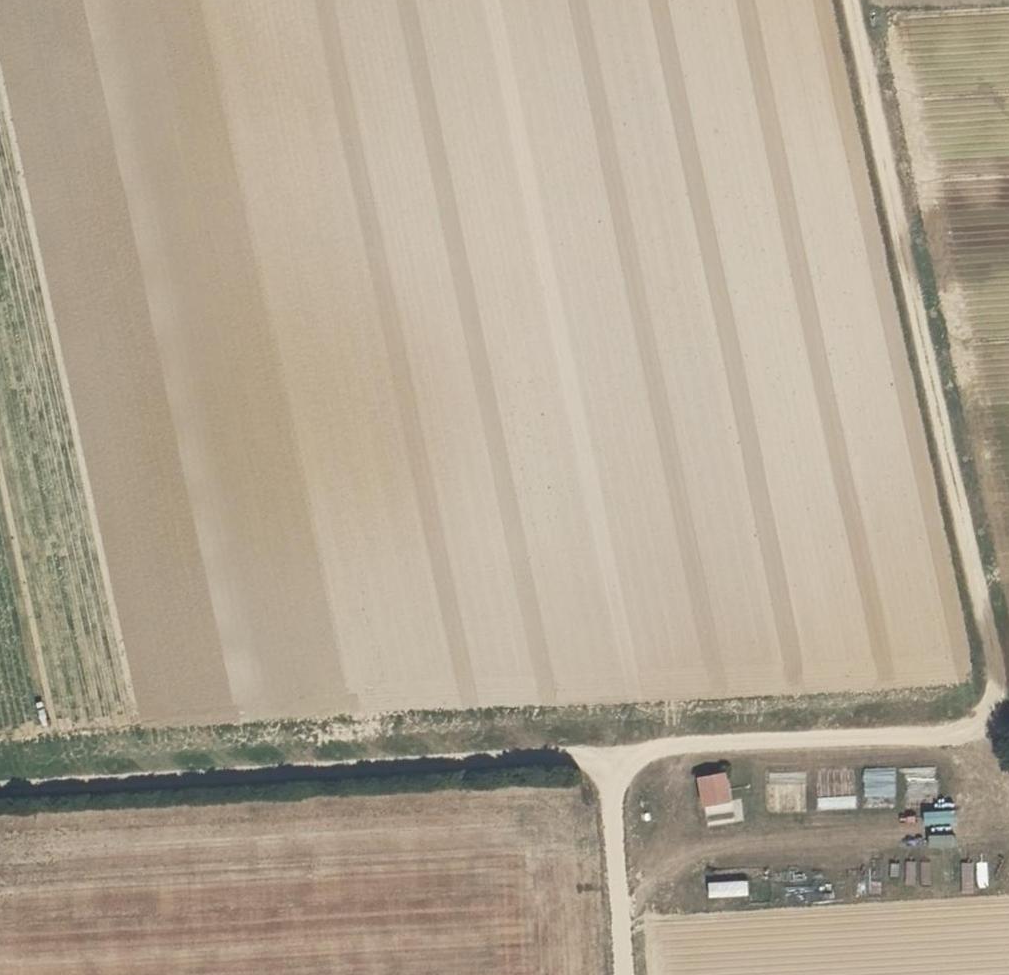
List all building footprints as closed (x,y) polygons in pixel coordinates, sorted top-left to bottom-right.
[(864,766),(863,807),(895,808),(896,767),(864,766)] [(700,806),(731,799),(724,768),(694,774),(700,806)] [(934,799),(936,779),(908,776),(906,797),(934,799)] [(817,782),(817,809),(855,809),(855,782),(817,782)] [(909,862),(884,863),(885,884),(910,883),(909,862)] [(707,896),(748,894),(747,877),(706,880),(707,896)]
